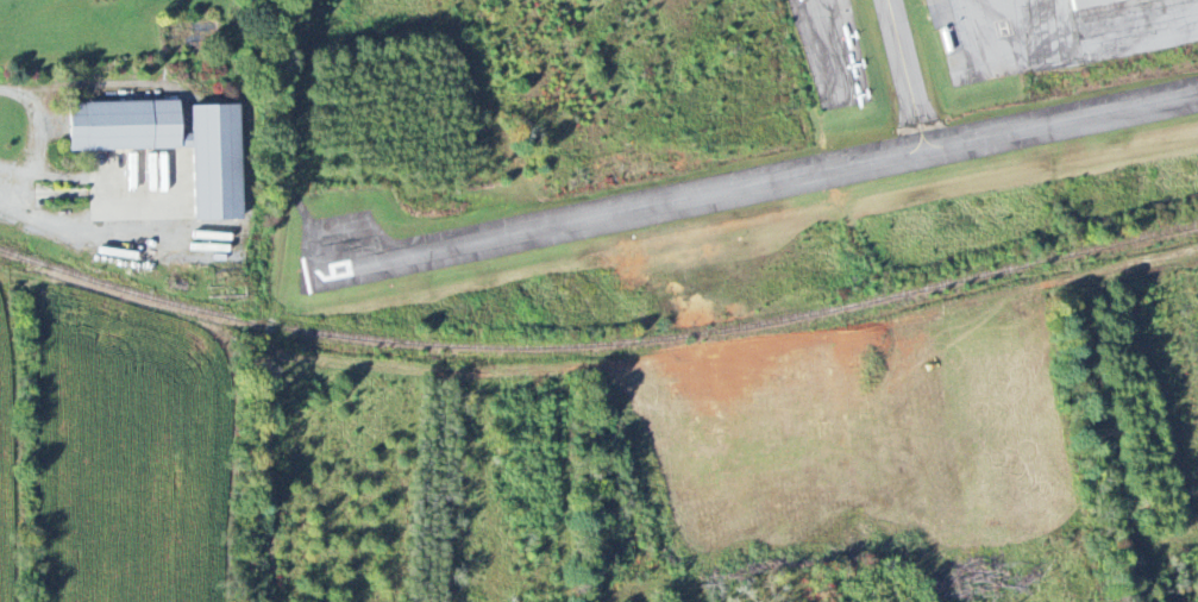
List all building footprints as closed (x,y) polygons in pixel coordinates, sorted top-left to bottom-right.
[(1070,13),(1131,0),(1067,0),(1070,13)] [(180,149),(179,102),(69,104),(70,151),(180,149)] [(238,105),(191,106),(194,221),(241,220),(238,105)]
